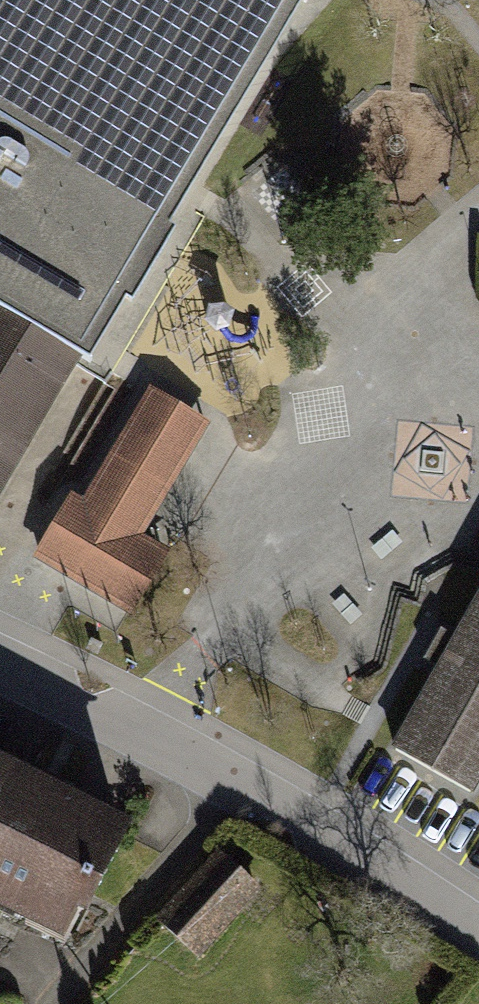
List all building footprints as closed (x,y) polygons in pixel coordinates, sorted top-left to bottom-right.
[(100,342),(299,0),(0,0),(0,284),(100,342)] [(0,284),(0,315),(86,365),(94,352),(100,342),(0,284)] [(0,315),(0,513),(86,365),(0,315)] [(213,430),(154,397),(91,508),(70,497),(31,564),(136,624),(177,553),(152,539),(213,430)] [(452,651),(397,742),(478,792),(478,607),(452,651)] [(0,755),(0,916),(75,954),(140,825),(0,755)] [(268,896),(224,855),(161,924),(205,965),(268,896)]
